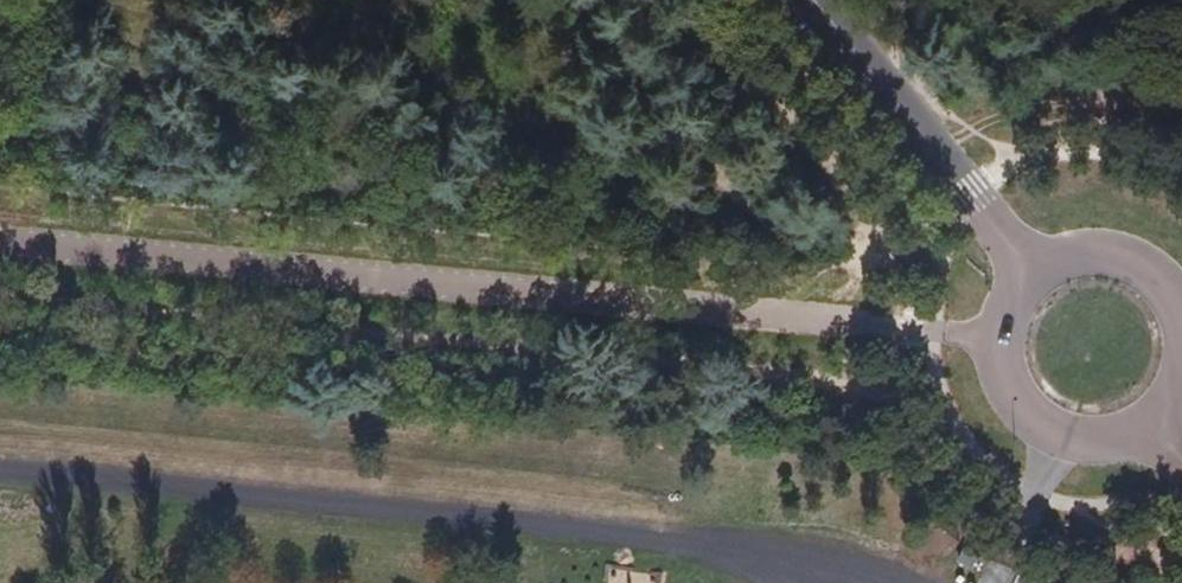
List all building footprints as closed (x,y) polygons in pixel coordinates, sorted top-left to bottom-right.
[(964,564),(979,572),(986,560),(970,552),(964,564)]
